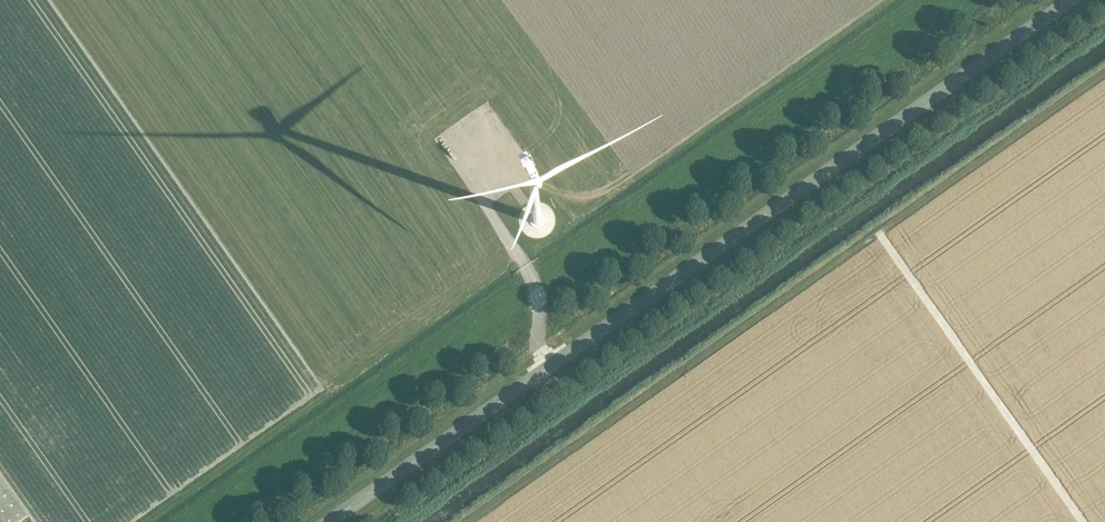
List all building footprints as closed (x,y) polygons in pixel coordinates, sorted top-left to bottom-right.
[(27,517),(0,478),(0,521),(20,521),(27,517)]
